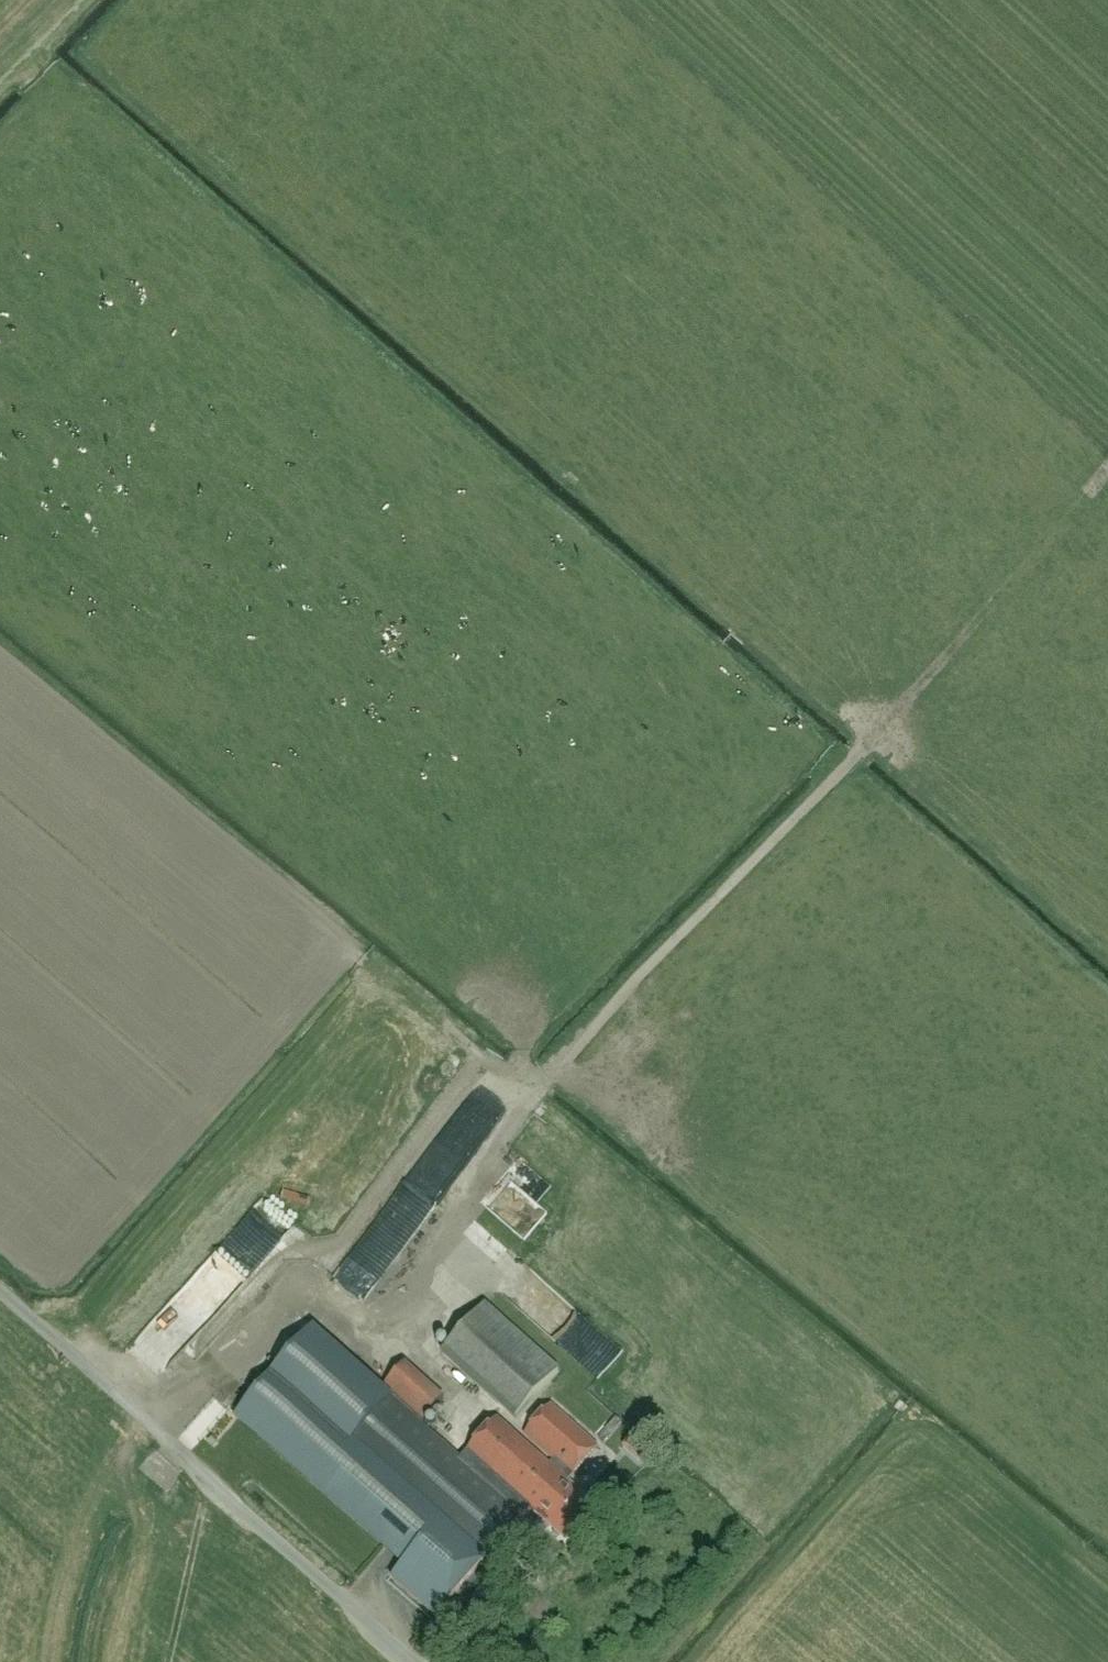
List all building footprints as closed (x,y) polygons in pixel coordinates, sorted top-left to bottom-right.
[(479,1246),(495,1256),(543,1182),(527,1172),(479,1246)] [(218,1321),(314,1214),(272,1177),(211,1245),(202,1237),(167,1276),(218,1321)] [(404,1181),(320,1290),(345,1309),(429,1200),(404,1181)] [(442,1351),(516,1417),(558,1369),(485,1304),(442,1351)] [(217,1400),(241,1425),(325,1345),(301,1319),(217,1400)] [(568,1481),(599,1446),(550,1403),(524,1433),(553,1459),(549,1464),(496,1417),(461,1457),(422,1423),(444,1398),(404,1363),(382,1388),(390,1395),(314,1480),(405,1561),(393,1576),(436,1614),(530,1507),(564,1537),(594,1503),(568,1481)]
